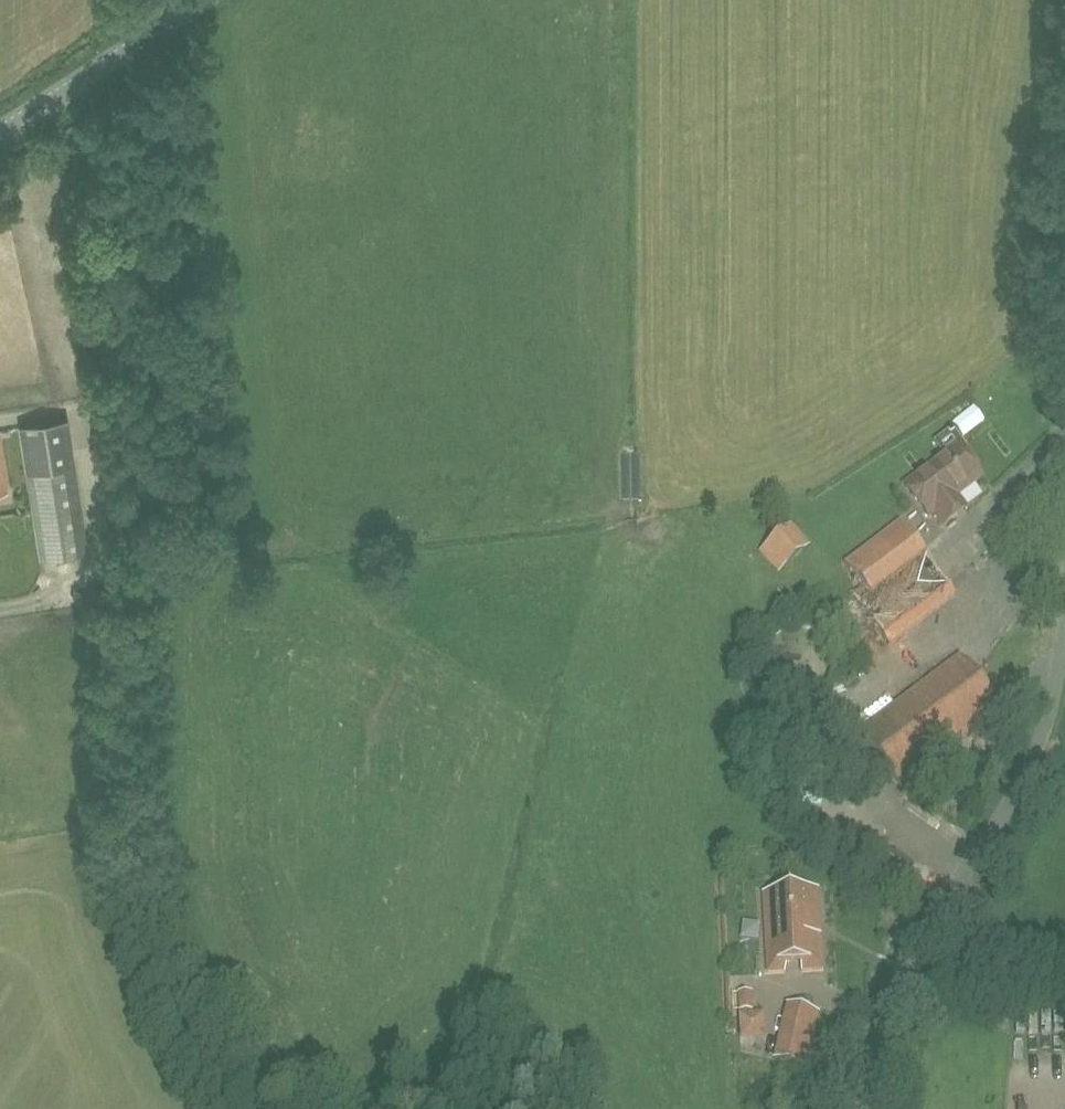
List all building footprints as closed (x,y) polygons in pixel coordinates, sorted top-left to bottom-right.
[(21,426),(41,558),(77,552),(56,420),(21,426)] [(958,446),(906,486),(928,516),(934,512),(944,526),(966,509),(956,496),(981,476),(958,446)] [(779,573),(811,544),(792,522),(759,551),(779,573)] [(899,522),(845,564),(863,588),(852,597),(889,645),(955,594),(899,522)] [(856,733),(901,789),(1003,711),(959,655),(856,733)] [(763,892),(767,972),(785,971),(787,958),(799,957),(802,970),(822,969),(818,889),(763,892)] [(784,997),(769,1050),(805,1060),(820,1007),(784,997)] [(764,1012),(738,1013),(740,1039),(766,1037),(764,1012)]
